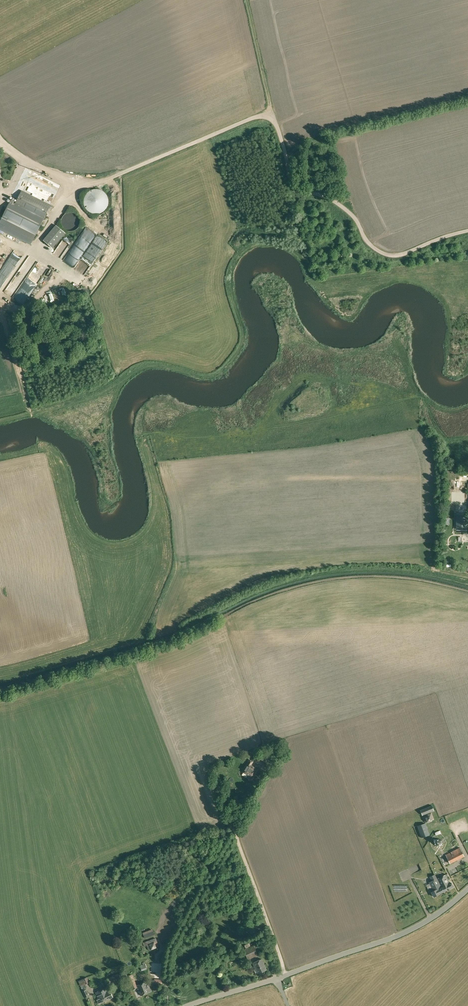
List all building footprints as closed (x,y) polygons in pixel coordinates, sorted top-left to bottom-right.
[(45,189),(41,187),(43,182),(32,177),(26,190),(41,197),(45,189)] [(94,214),(95,214),(96,214),(97,214),(98,214),(99,213),(100,213),(101,213),(101,212),(102,212),(103,212),(103,211),(104,211),(104,210),(105,210),(105,209),(106,208),(106,207),(107,207),(107,206),(107,205),(107,204),(108,204),(108,203),(108,202),(108,201),(108,200),(108,199),(107,199),(107,198),(107,197),(106,196),(106,195),(105,194),(105,193),(104,193),(104,192),(103,192),(102,191),(101,191),(101,190),(100,190),(99,190),(98,190),(98,189),(97,189),(96,189),(95,189),(94,189),(93,189),(92,190),(91,190),(90,190),(90,191),(89,191),(88,191),(88,192),(87,192),(87,193),(86,193),(86,194),(85,194),(85,195),(84,196),(84,197),(84,198),(83,198),(83,199),(83,200),(83,201),(83,202),(83,203),(83,204),(83,205),(84,205),(84,206),(84,207),(85,208),(85,209),(86,209),(86,210),(87,210),(87,211),(88,211),(88,212),(89,212),(90,212),(90,213),(91,213),(92,213),(92,214),(93,214),(94,214)] [(2,229),(31,244),(44,218),(51,205),(22,190),(15,203),(10,200),(2,218),(6,220),(2,229)] [(69,231),(71,231),(73,231),(76,230),(77,229),(78,228),(79,226),(80,224),(80,222),(80,220),(79,218),(78,216),(76,214),(73,212),(70,212),(68,213),(65,214),(64,215),(62,216),(61,219),(61,221),(61,224),(62,226),(63,228),(65,229),(67,231),(69,231)] [(65,233),(56,225),(43,241),(52,248),(65,233)] [(3,284),(15,267),(11,264),(8,269),(0,264),(0,265),(0,271),(1,272),(0,274),(0,283),(3,284)] [(27,301),(40,282),(32,276),(17,297),(22,301),(23,299),(27,301)] [(456,514),(456,530),(467,530),(467,514),(467,512),(457,512),(457,514),(456,514)] [(259,751),(255,757),(265,764),(269,757),(259,751)] [(252,778),(258,769),(251,765),(253,762),(250,760),(242,771),(249,775),(247,778),(251,780),(252,777),(252,778)] [(432,805),(420,809),(422,815),(434,810),(432,805)] [(431,812),(422,816),(425,822),(434,819),(431,812)] [(430,835),(425,823),(417,826),(421,837),(430,835)] [(445,854),(450,863),(464,856),(460,847),(445,854)] [(433,888),(434,887),(435,890),(432,892),(434,896),(443,892),(437,879),(435,875),(431,877),(433,881),(430,882),(433,888)] [(446,875),(437,879),(443,892),(454,886),(452,882),(450,883),(446,875)] [(145,942),(146,945),(148,950),(159,946),(157,941),(156,937),(145,942)] [(243,949),(248,959),(258,955),(253,945),(243,949)] [(258,973),(267,969),(262,959),(253,963),(258,973)] [(118,973),(105,980),(108,986),(121,979),(127,976),(128,976),(126,971),(118,974),(118,973)] [(137,985),(132,974),(128,976),(127,976),(133,989),(137,987),(141,995),(151,991),(149,985),(148,985),(146,981),(137,985)] [(97,996),(99,999),(97,1000),(98,1003),(100,1002),(100,1003),(113,997),(110,991),(108,992),(106,987),(96,992),(97,996)]
